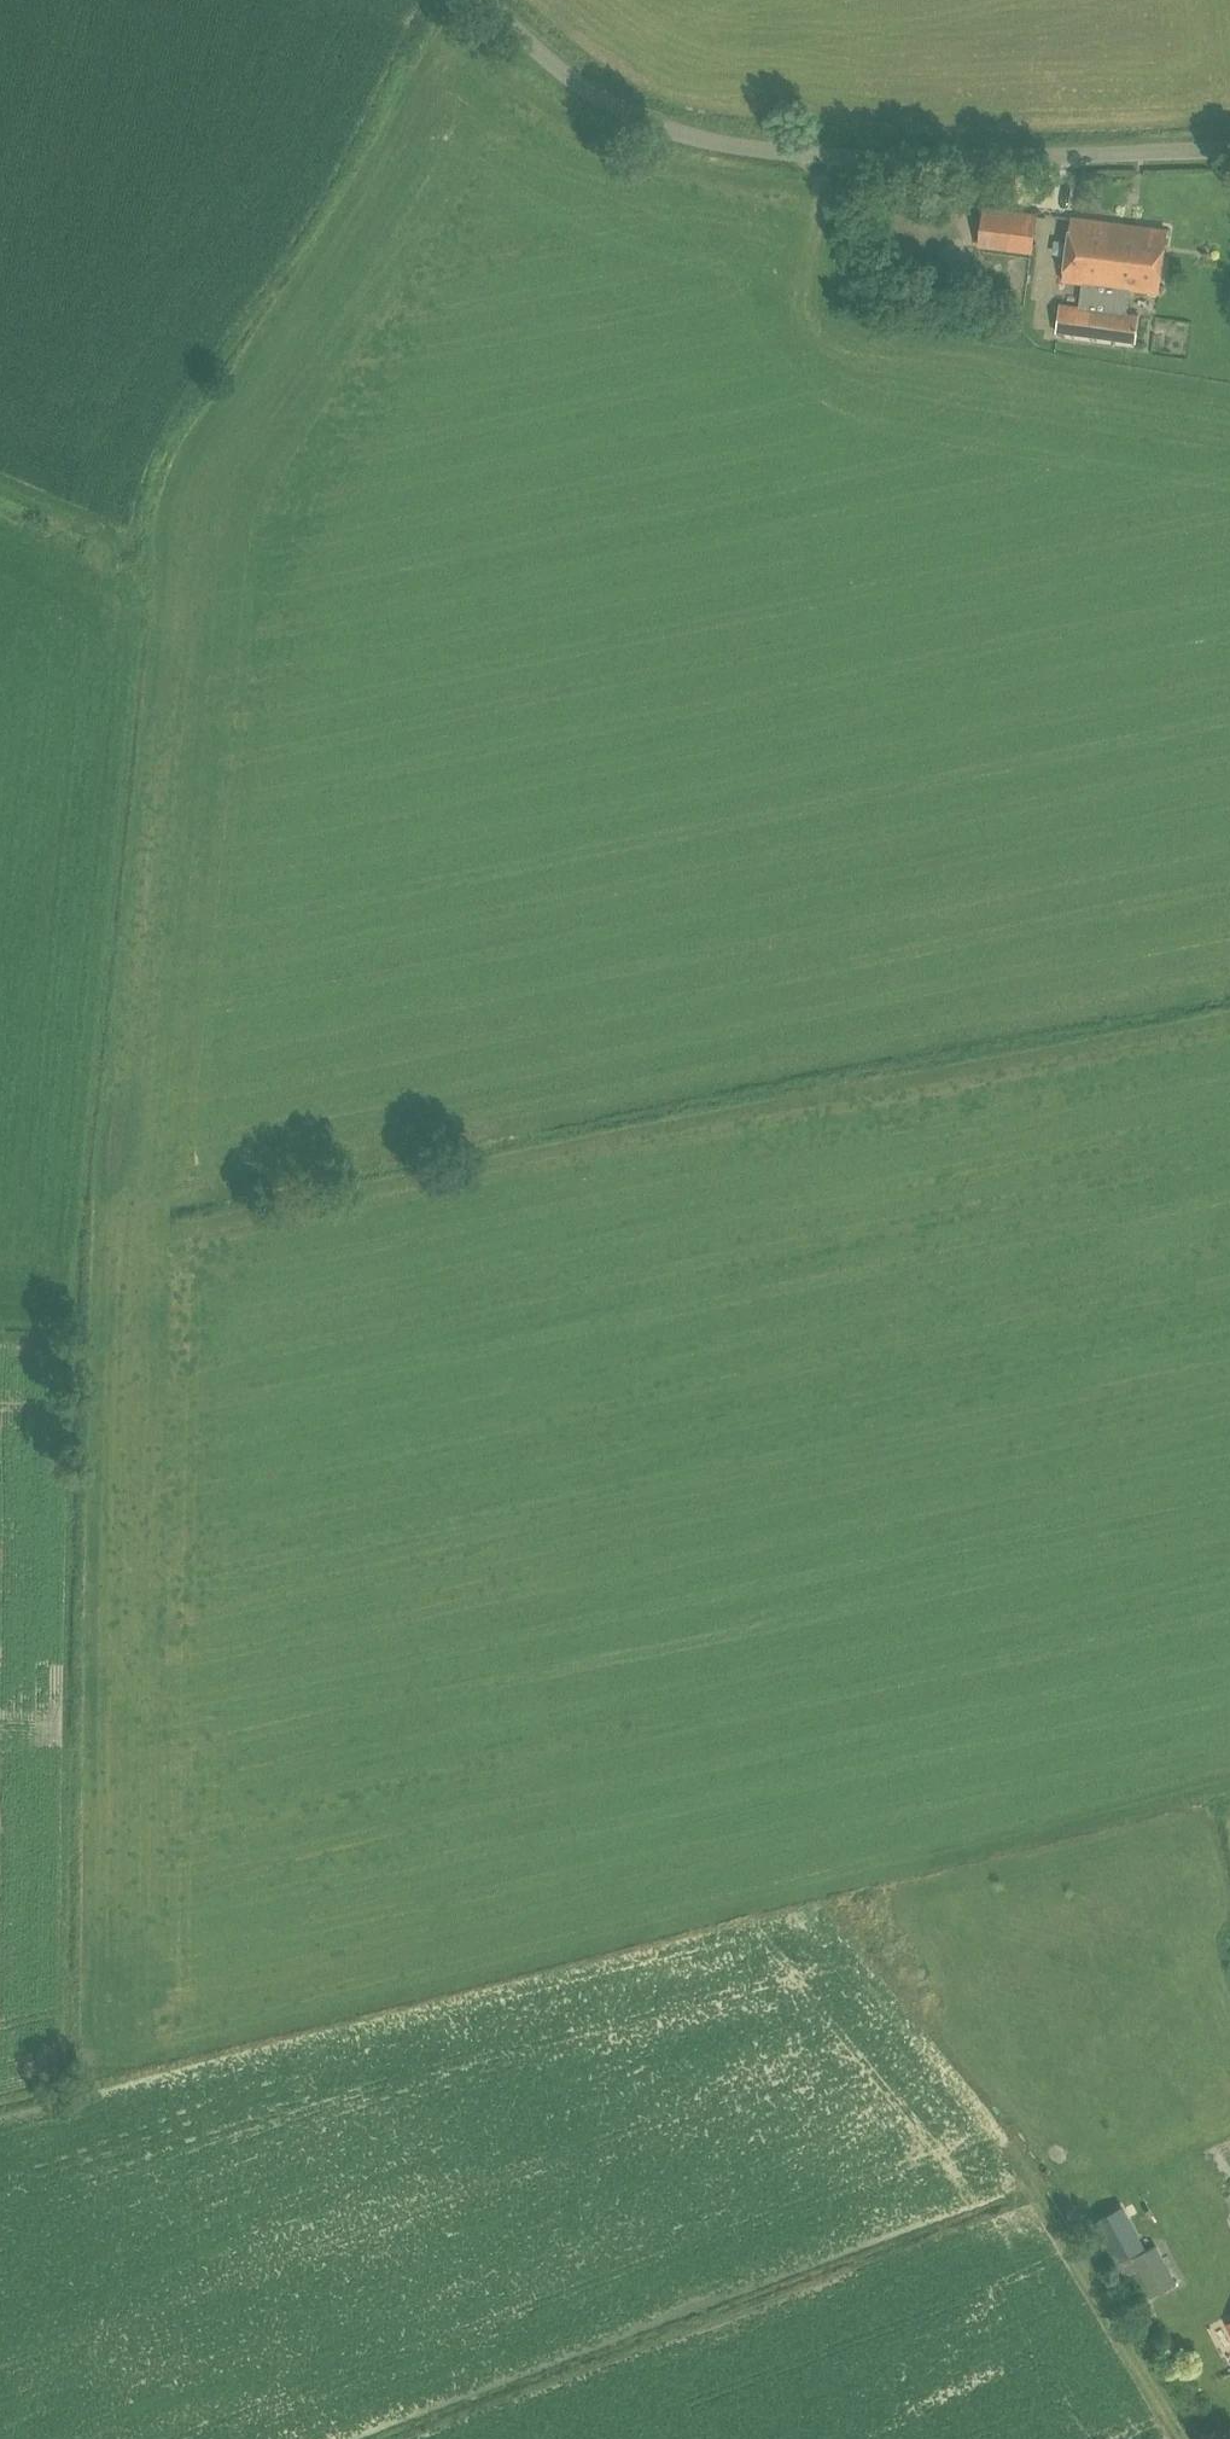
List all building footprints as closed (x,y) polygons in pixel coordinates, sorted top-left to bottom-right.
[(978,245),(1031,252),(1036,214),(983,208),(978,245)] [(1057,331),(1136,342),(1139,314),(1127,313),(1130,289),(1159,293),(1167,229),(1072,217),(1064,280),(1084,283),(1081,306),(1061,304),(1057,331)] [(1103,2233),(1117,2260),(1145,2246),(1131,2219),(1103,2233)] [(1133,2257),(1152,2294),(1177,2282),(1158,2244),(1133,2257)]
